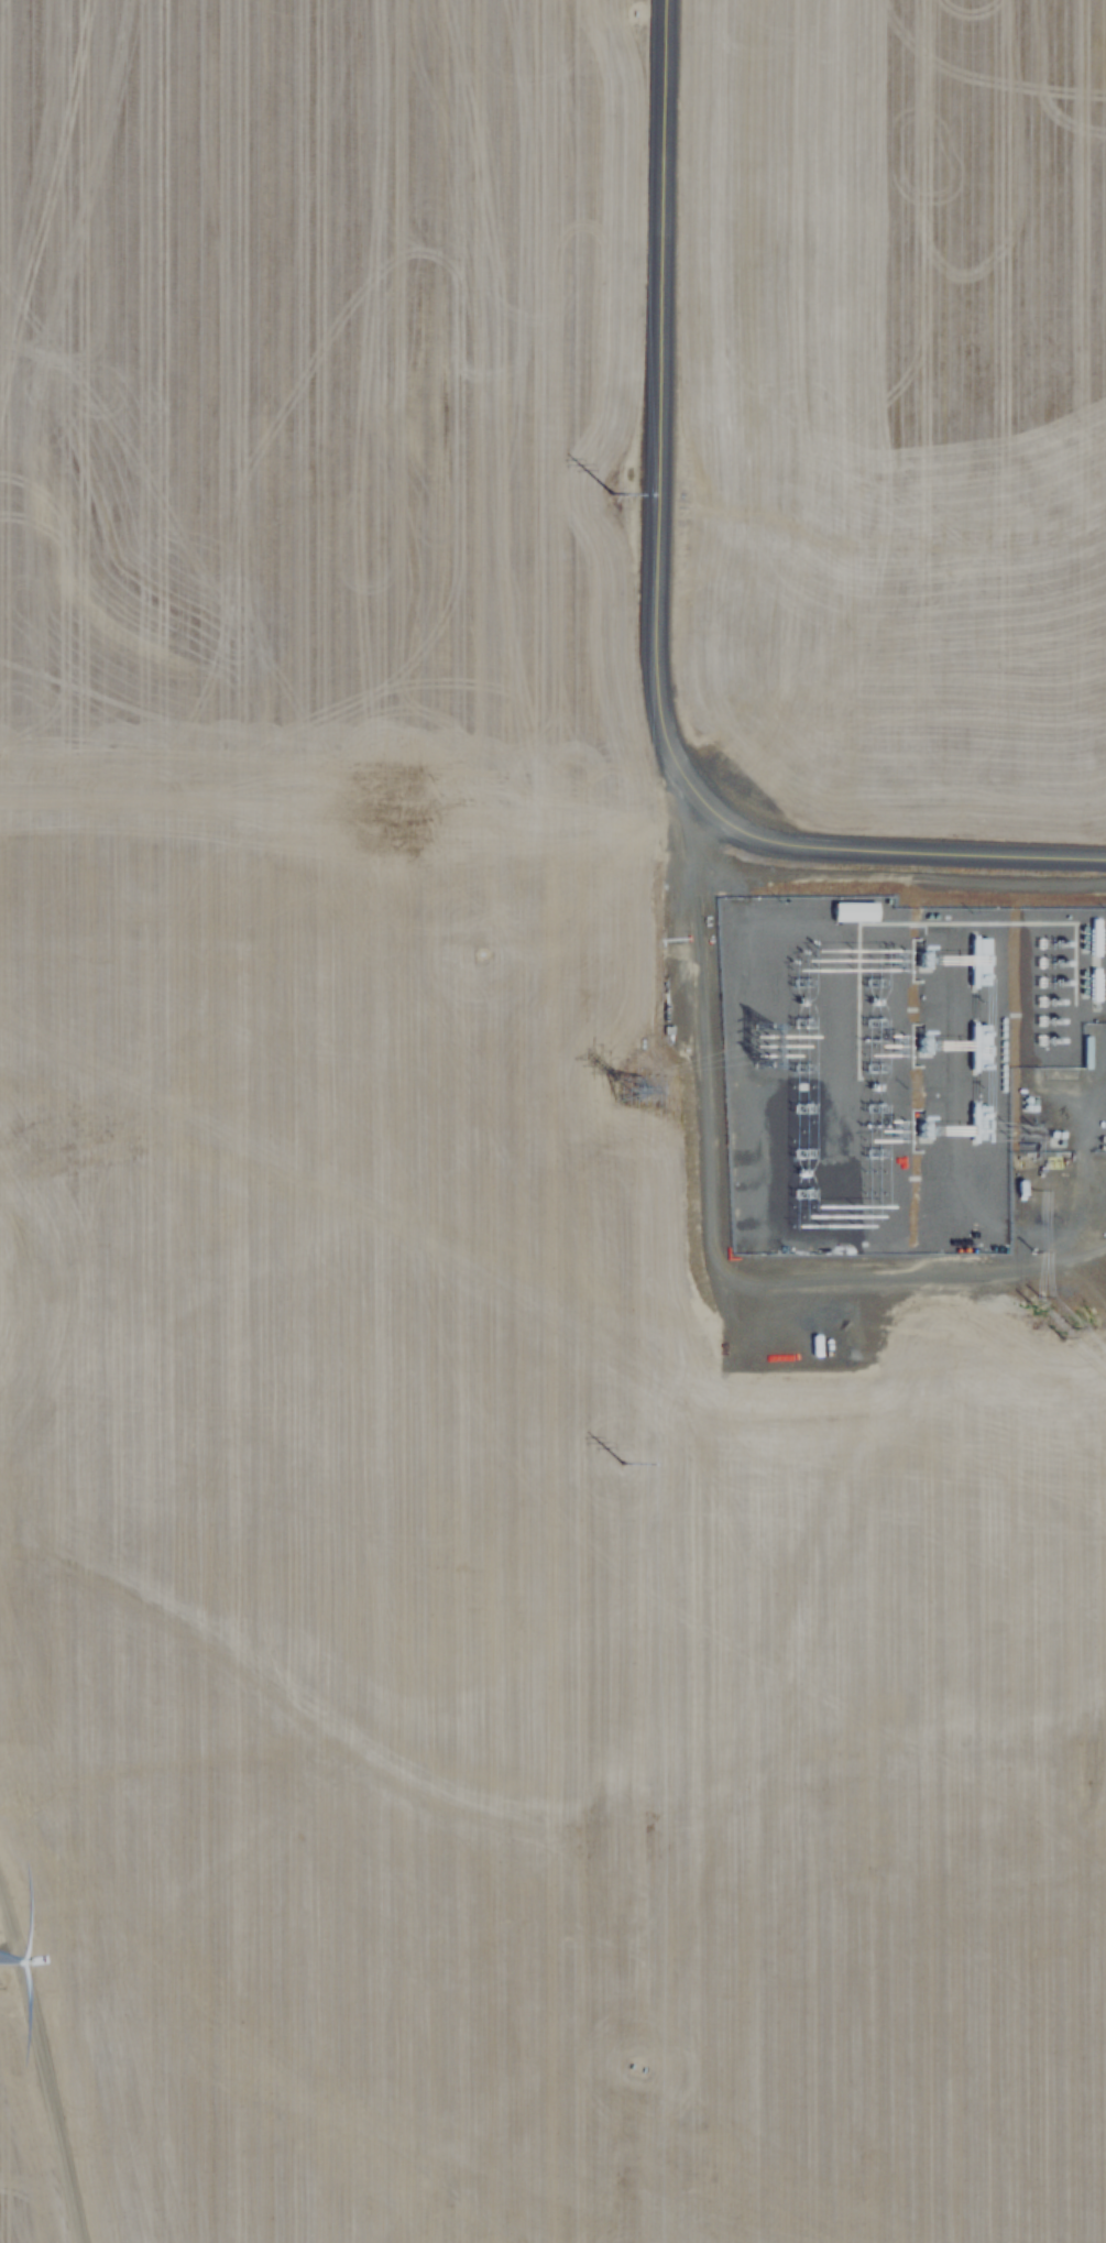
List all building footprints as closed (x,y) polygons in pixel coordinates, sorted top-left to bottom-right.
[(877,902),(835,902),(836,920),(877,920),(877,902)]
